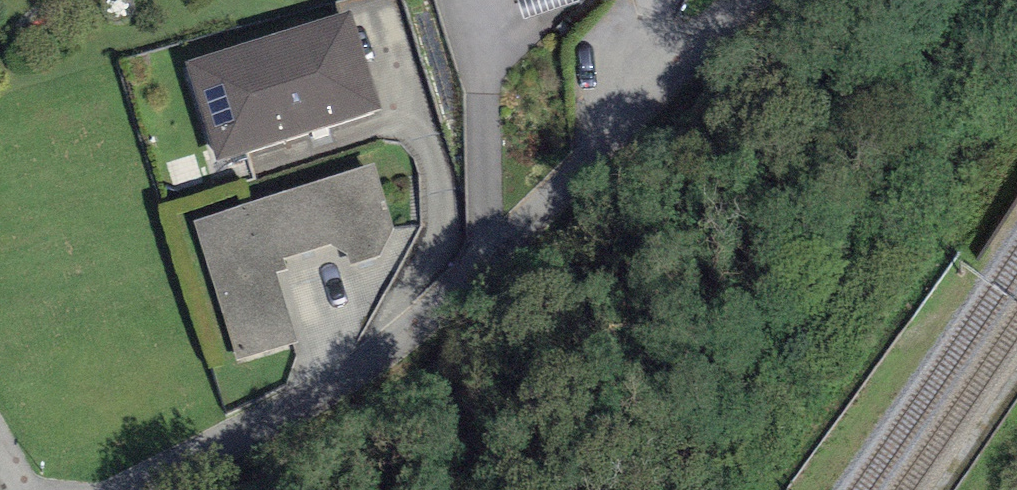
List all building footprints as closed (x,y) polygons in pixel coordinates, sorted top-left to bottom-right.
[(351,13),(187,63),(217,160),(381,110),(351,13)] [(247,204),(192,222),(238,360),(300,340),(278,274),(288,270),(285,259),(331,244),(349,253),(352,263),(381,255),(395,226),(374,162),(247,204)]
